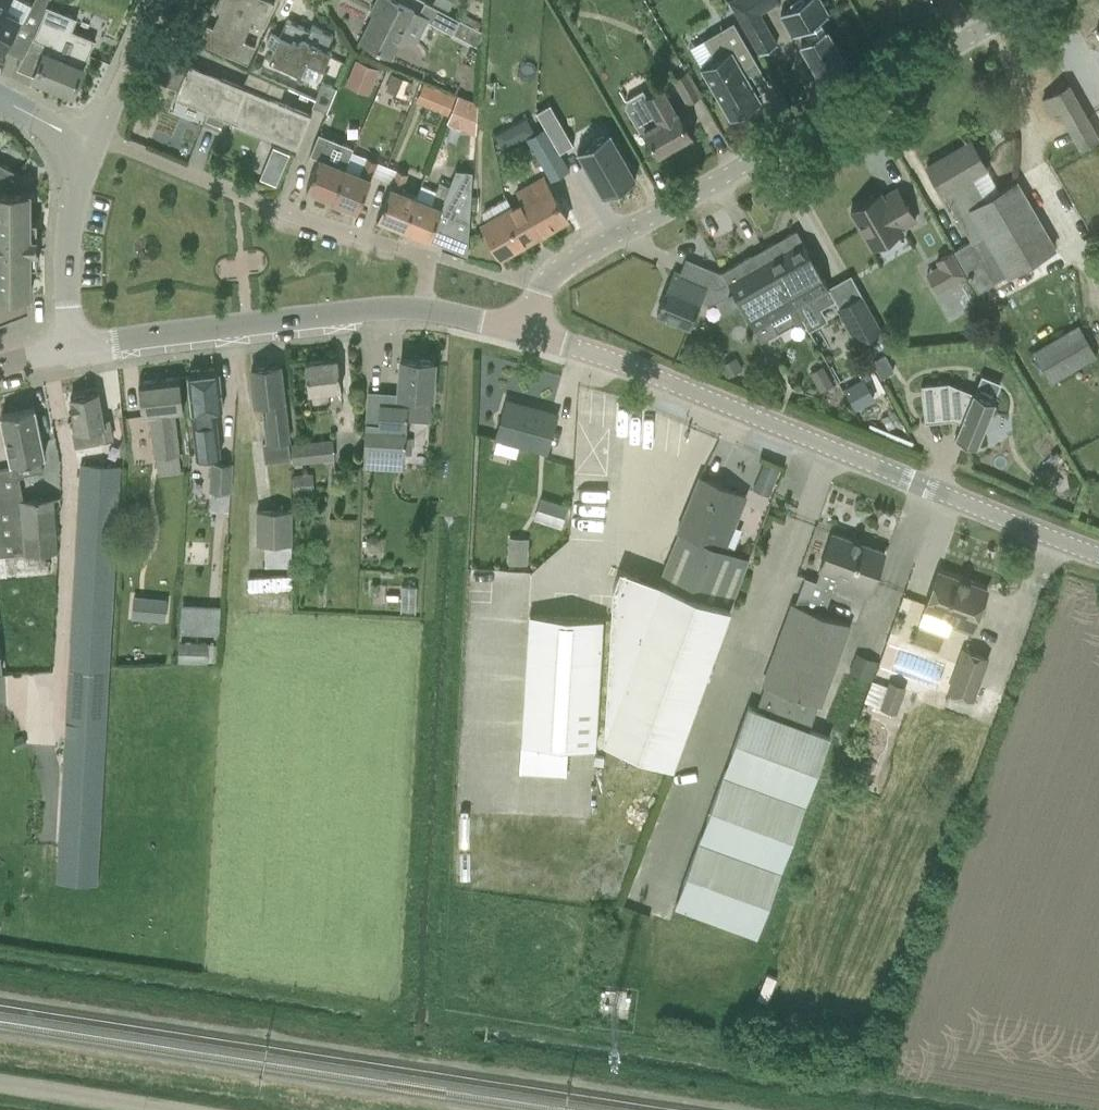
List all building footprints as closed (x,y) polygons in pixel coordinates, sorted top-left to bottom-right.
[(22,0),(0,0),(0,49),(3,50),(19,20),(36,29),(46,5),(48,0),(34,0),(31,5),(22,0)] [(243,40),(251,20),(264,25),(275,3),(269,0),(218,0),(215,8),(221,11),(214,27),(208,24),(200,41),(248,63),(256,46),(243,40)] [(393,0),(377,0),(371,12),(374,14),(361,40),(391,55),(414,10),(393,0)] [(449,9),(453,0),(434,0),(434,1),(449,9)] [(780,1),(779,0),(747,0),(755,14),(757,14),(759,14),(758,13),(780,1)] [(821,2),(820,0),(801,0),(781,12),(794,35),(802,30),(807,39),(801,42),(821,76),(845,62),(821,20),(829,15),(821,2)] [(479,29),(425,2),(419,15),(472,42),(479,29)] [(44,52),(33,77),(74,93),(84,67),(84,66),(95,39),(73,30),(77,18),(57,9),(46,5),(36,29),(33,37),(38,39),(35,49),(44,52)] [(272,31),(267,42),(275,46),(268,60),(300,74),(305,61),(323,69),(332,50),(327,48),(333,34),(313,24),(310,30),(287,19),(280,35),(272,31)] [(701,68),(731,118),(753,105),(761,100),(743,70),(756,63),(759,68),(760,67),(734,21),(704,38),(716,58),(701,68)] [(209,111),(212,103),(222,78),(188,64),(188,66),(161,55),(152,78),(178,89),(175,97),(209,111)] [(356,59),(350,74),(373,83),(379,68),(356,59)] [(249,70),(244,82),(280,98),(285,86),(249,70)] [(673,78),(687,102),(701,94),(687,70),(673,78)] [(414,82),(392,73),(386,91),(408,99),(414,82)] [(225,118),(233,120),(237,122),(298,147),(311,116),(250,90),(222,78),(212,103),(209,111),(206,119),(221,125),(225,118)] [(323,82),(313,105),(328,111),(337,88),(323,82)] [(423,82),(415,102),(447,115),(455,95),(423,82)] [(1070,84),(1043,99),(1043,101),(1044,100),(1051,112),(1059,108),(1081,146),(1079,146),(1080,147),(1098,137),(1098,135),(1070,84)] [(663,87),(647,96),(644,90),(627,100),(626,106),(642,132),(645,131),(658,153),(661,151),(663,154),(673,148),(672,145),(691,134),(685,123),(692,119),(686,109),(678,113),(663,87)] [(458,94),(446,123),(475,135),(479,118),(477,102),(458,94)] [(536,112),(545,127),(560,152),(574,144),(550,104),(536,112)] [(535,132),(527,117),(515,123),(521,135),(527,137),(535,132)] [(527,137),(552,179),(569,169),(560,152),(545,127),(527,137)] [(609,132),(578,150),(605,196),(636,178),(609,132)] [(307,188),(332,199),(346,166),(330,160),(337,145),(326,141),(307,188)] [(987,167),(971,141),(927,166),(943,193),(944,192),(971,239),(953,249),(978,293),(1056,248),(1018,182),(986,200),(972,176),(987,167)] [(332,199),(358,209),(377,161),(368,157),(361,173),(346,166),(332,199)] [(22,190),(22,173),(3,163),(0,162),(0,190),(22,190)] [(281,173),(265,166),(260,178),(276,185),(281,173)] [(378,217),(403,228),(417,195),(402,189),(408,174),(397,169),(378,217)] [(433,202),(417,195),(403,228),(429,238),(442,207),(470,218),(471,194),(471,171),(455,170),(450,185),(442,182),(433,202)] [(528,217),(539,235),(568,219),(544,176),(516,192),(522,201),(516,205),(525,219),(528,217)] [(916,219),(898,188),(877,201),(875,196),(851,210),(873,247),(903,230),(902,228),(916,219)] [(22,190),(0,190),(0,295),(31,295),(31,265),(37,265),(37,220),(31,220),(31,190),(22,190)] [(471,195),(470,209),(479,209),(479,195),(471,195)] [(525,219),(516,205),(512,207),(487,221),(483,224),(501,257),(539,235),(528,217),(525,219)] [(764,248),(795,305),(812,295),(820,309),(836,300),(797,229),(764,248)] [(803,319),(795,305),(764,248),(723,270),(731,284),(763,341),(779,332),(795,323),(803,319)] [(926,272),(938,293),(967,276),(952,250),(936,259),(939,265),(926,272)] [(707,284),(680,273),(675,271),(657,313),(690,326),(700,300),(705,302),(711,303),(716,301),(724,296),(728,295),(731,284),(723,270),(720,272),(714,269),(707,284)] [(881,330),(861,295),(838,308),(858,343),(881,330)] [(1051,382),(1097,355),(1078,323),(1033,350),(1051,382)] [(727,378),(743,370),(736,357),(720,365),(727,378)] [(338,358),(306,361),(309,392),(310,392),(312,406),(331,404),(329,389),(341,388),(338,358)] [(367,420),(365,451),(364,467),(390,468),(390,452),(406,453),(408,419),(431,420),(432,397),(435,360),(401,358),(398,403),(381,402),(380,420),(367,420)] [(888,359),(875,366),(882,378),(895,371),(888,359)] [(280,364),(252,368),(256,404),(267,403),(269,422),(266,422),(269,443),(288,440),(280,364)] [(224,409),(219,371),(188,375),(193,412),(198,457),(219,455),(214,411),(224,409)] [(981,373),(975,390),(994,396),(1000,380),(981,373)] [(828,374),(815,381),(820,392),(834,384),(828,374)] [(184,411),(179,375),(177,376),(178,376),(141,381),(141,380),(139,380),(144,416),(151,415),(155,456),(156,456),(159,475),(181,472),(179,453),(180,453),(175,412),(184,411)] [(874,399),(863,380),(846,390),(856,409),(874,399)] [(974,391),(973,392),(950,382),(922,384),(925,422),(954,419),(954,416),(962,419),(955,436),(978,445),(996,401),(974,391)] [(103,419),(98,392),(71,397),(77,430),(98,426),(101,440),(113,438),(110,418),(103,419)] [(546,452),(557,414),(534,407),(533,411),(527,409),(528,408),(509,402),(509,401),(507,400),(496,437),(546,452)] [(35,407),(1,414),(13,468),(0,471),(0,554),(4,554),(4,555),(59,551),(55,498),(26,500),(20,476),(45,470),(41,457),(45,456),(35,407)] [(881,419),(888,430),(900,423),(894,412),(881,419)] [(333,438),(291,443),(294,464),(335,459),(333,438)] [(211,461),(210,491),(232,492),(233,462),(211,461)] [(758,476),(775,482),(780,468),(763,462),(758,476)] [(57,882),(99,884),(121,465),(80,463),(57,882)] [(312,472),(293,474),(295,494),(314,492),(312,472)] [(678,532),(680,533),(726,550),(747,495),(700,476),(678,532)] [(549,499),(542,521),(562,527),(569,505),(549,499)] [(293,543),(293,509),(257,509),(257,543),(293,543)] [(731,608),(751,559),(726,550),(680,533),(659,583),(620,568),(613,589),(604,741),(673,766),(731,608)] [(834,584),(836,585),(870,597),(873,587),(875,581),(885,552),(833,533),(816,580),(806,576),(805,578),(796,603),(823,613),(834,584)] [(528,564),(529,548),(509,547),(508,563),(528,564)] [(970,633),(973,625),(988,589),(938,571),(924,610),(925,610),(952,621),(950,626),(970,633)] [(292,585),(291,572),(248,574),(249,588),(292,585)] [(166,618),(167,594),(134,593),(133,618),(166,618)] [(181,601),(180,630),(219,631),(220,602),(181,601)] [(766,684),(757,709),(808,728),(818,703),(822,704),(851,624),(825,614),(823,613),(796,603),(794,602),(765,684),(766,684)] [(529,615),(527,643),(520,771),(566,774),(568,747),(595,749),(602,619),(548,616),(529,615)] [(887,642),(894,644),(897,637),(896,636),(889,634),(887,642)] [(180,642),(179,661),(207,662),(207,643),(180,642)] [(962,648),(957,663),(956,666),(902,644),(890,675),(949,693),(950,691),(974,700),(990,657),(962,648)] [(878,661),(856,653),(848,673),(871,681),(878,661)] [(880,707),(897,713),(906,687),(890,681),(885,694),(880,707)] [(748,706),(724,774),(804,803),(828,736),(808,728),(757,709),(748,706)] [(23,735),(13,738),(17,748),(27,745),(23,735)] [(754,938),(804,803),(724,774),(674,908),(754,938)]
